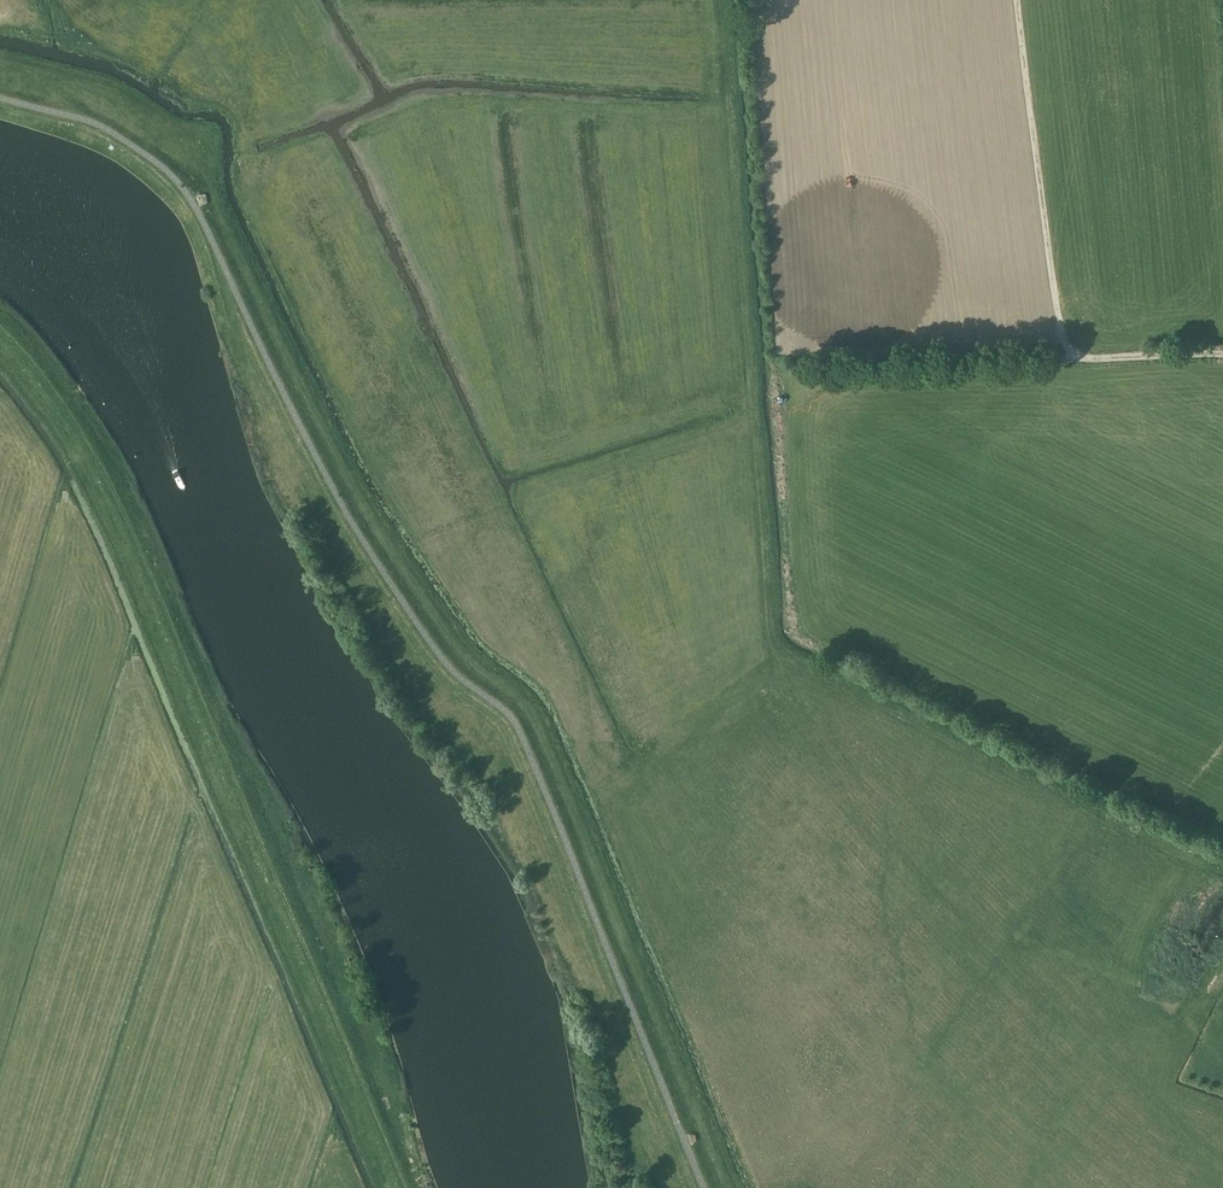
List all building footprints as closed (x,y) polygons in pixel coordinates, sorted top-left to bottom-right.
[(695,1144),(697,1139),(696,1134),(689,1133),(687,1134),(692,1145),(695,1144)]
